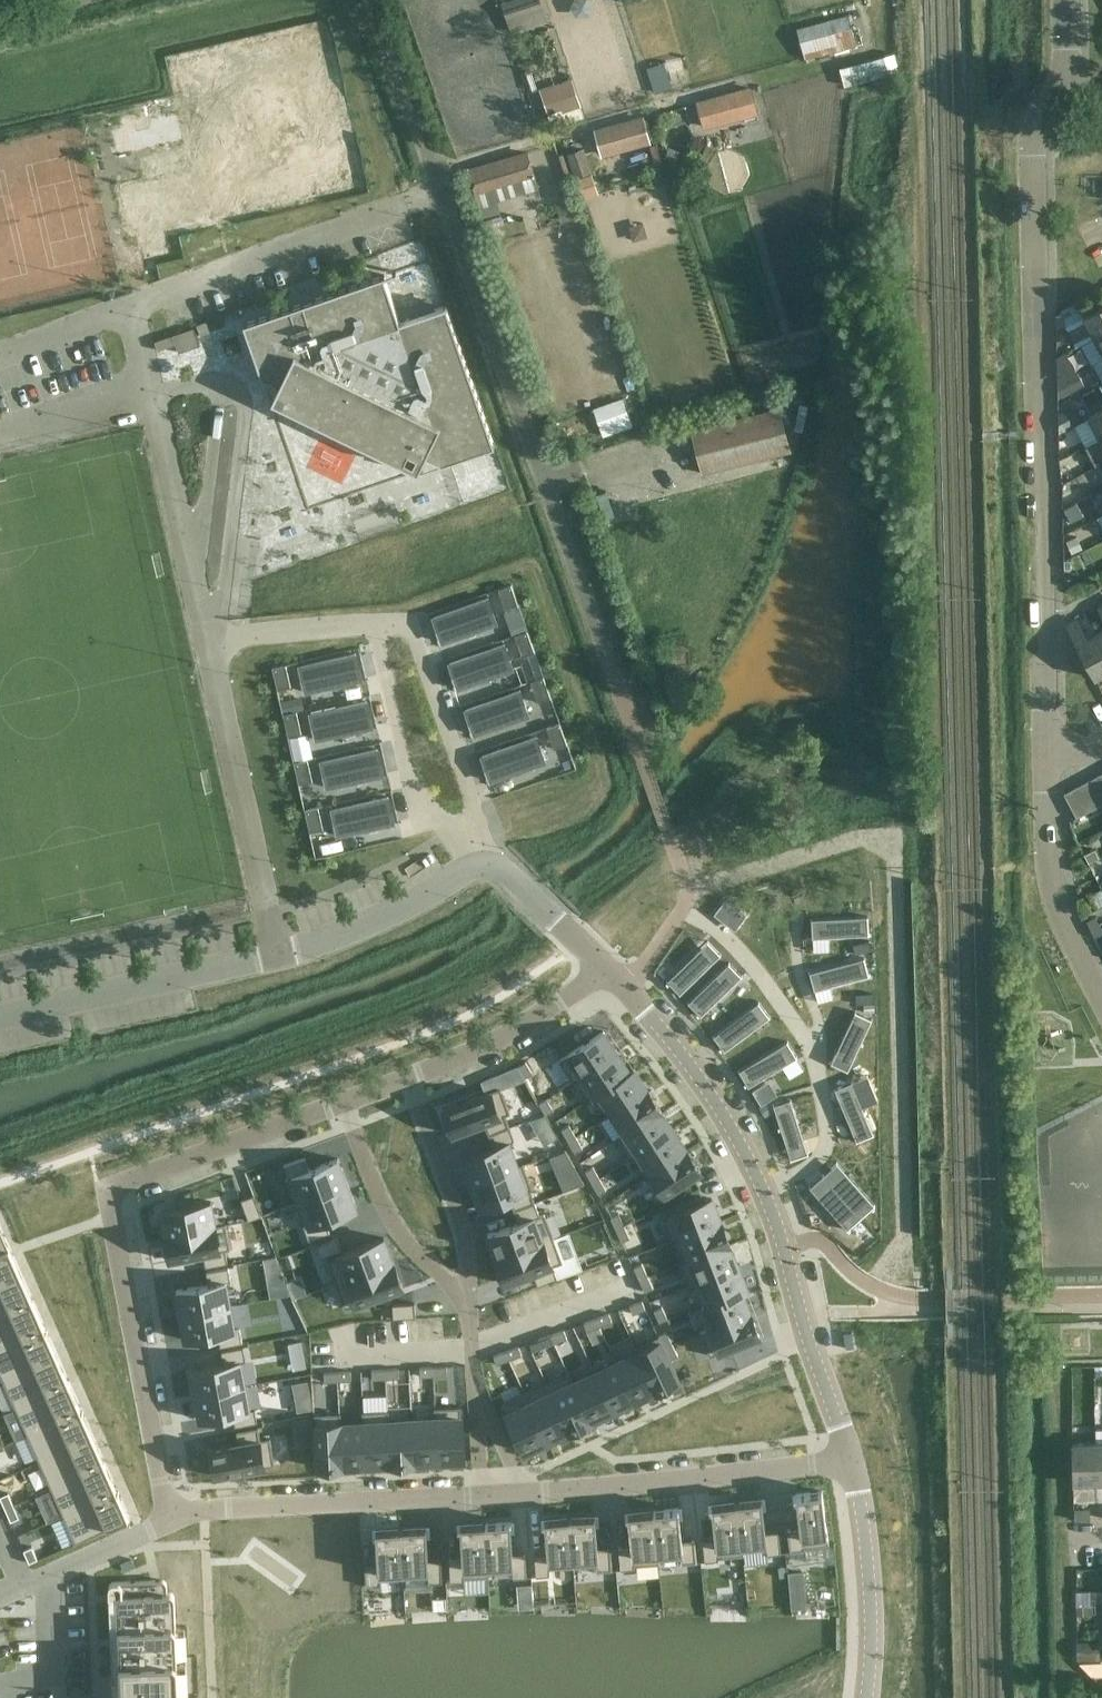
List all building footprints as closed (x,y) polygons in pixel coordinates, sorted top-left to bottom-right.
[(540,0),(514,0),(503,4),(512,31),(528,25),(524,14),(543,7),(540,0)] [(849,14),(797,28),(805,59),(857,44),(849,14)] [(581,106),(572,80),(554,86),(555,89),(543,94),(549,114),(562,109),(563,112),(581,106)] [(752,88),(704,101),(698,103),(705,126),(758,112),(752,88)] [(111,120),(119,154),(183,140),(177,113),(162,116),(151,119),(149,111),(111,120)] [(597,131),(602,154),(650,141),(643,118),(597,131)] [(597,139),(583,143),(589,161),(603,157),(597,139)] [(470,171),(477,194),(536,176),(529,154),(470,171)] [(437,233),(405,241),(410,259),(442,251),(437,233)] [(416,470),(417,472),(495,445),(446,304),(444,305),(445,305),(400,321),(385,276),(386,276),(385,274),(244,323),(271,401),(273,400),(273,398),(418,469),(416,470)] [(1083,316),(1094,337),(1101,332),(1101,306),(1083,316)] [(196,339),(219,333),(215,316),(192,322),(196,339)] [(1094,337),(1101,352),(1101,332),(1094,337)] [(631,421),(622,396),(593,407),(593,408),(574,415),(583,439),(631,421)] [(779,408),(693,430),(704,473),(790,451),(779,408)] [(1088,417),(1100,438),(1101,436),(1101,410),(1088,417)] [(512,585),(499,589),(506,610),(519,606),(512,585)] [(1077,619),(1067,624),(1096,678),(1101,674),(1101,639),(1098,632),(1087,637),(1077,619)] [(528,630),(515,635),(522,656),(535,651),(528,630)] [(287,664),(273,667),(278,689),(292,686),(287,664)] [(544,676),(531,681),(539,702),(551,697),(544,676)] [(297,711),(284,714),(289,736),(302,733),(297,711)] [(560,723),(547,727),(555,748),(568,744),(560,723)] [(308,759),(295,762),(300,784),(313,781),(308,759)] [(1099,775),(1088,781),(1101,805),(1101,804),(1101,780),(1099,775)] [(1101,805),(1088,781),(1076,788),(1088,811),(1101,805)] [(1088,811),(1076,788),(1065,793),(1077,817),(1088,811)] [(319,807),(306,810),(311,831),(324,828),(319,807)] [(725,900),(716,912),(724,918),(727,919),(729,921),(731,923),(737,927),(741,922),(746,916),(735,908),(725,900)] [(869,916),(811,919),(812,919),(813,937),(812,937),(870,934),(869,916)] [(872,950),(870,940),(853,944),(855,954),(872,950)] [(699,950),(667,981),(680,994),(712,963),(699,950)] [(865,957),(809,972),(810,972),(815,989),(814,989),(814,990),(870,975),(865,957)] [(720,972),(688,1002),(701,1016),(733,985),(720,972)] [(873,992),(856,993),(857,1004),(874,1003),(873,992)] [(875,1003),(864,1004),(865,1012),(875,1012),(875,1003)] [(749,1010),(713,1036),(724,1051),(760,1024),(749,1010)] [(856,1010),(837,1051),(854,1058),(873,1018),(856,1010)] [(604,1031),(559,1059),(574,1082),(583,1076),(582,1075),(618,1052),(604,1031)] [(777,1048),(739,1071),(749,1086),(786,1063),(777,1048)] [(618,1052),(582,1075),(583,1076),(595,1095),(635,1069),(635,1068),(630,1071),(618,1052)] [(526,1061),(519,1065),(525,1077),(533,1073),(526,1061)] [(635,1069),(595,1095),(596,1096),(600,1093),(613,1112),(648,1089),(635,1069)] [(501,1087),(444,1108),(454,1134),(485,1122),(489,1135),(510,1127),(506,1115),(511,1113),(501,1087)] [(648,1089),(613,1112),(625,1131),(626,1132),(661,1109),(648,1089)] [(857,1094),(840,1101),(857,1141),(874,1134),(857,1094)] [(547,1098),(540,1102),(546,1114),(554,1110),(547,1098)] [(791,1099),(774,1104),(787,1146),(805,1141),(791,1099)] [(625,1131),(616,1137),(630,1159),(635,1156),(634,1156),(675,1129),(661,1109),(626,1132),(625,1131)] [(570,1124),(562,1129),(569,1141),(576,1136),(570,1124)] [(494,1147),(463,1158),(472,1183),(519,1166),(519,1165),(510,1141),(515,1139),(510,1127),(489,1135),(494,1147)] [(675,1129),(634,1156),(635,1156),(648,1176),(688,1150),(675,1129)] [(576,1136),(569,1141),(575,1152),(583,1147),(576,1136)] [(688,1150),(648,1176),(661,1197),(701,1171),(688,1150)] [(298,1159),(277,1167),(282,1180),(287,1178),(296,1202),(348,1183),(339,1158),(303,1171),(298,1159)] [(519,1166),(472,1183),(481,1208),(510,1197),(515,1210),(536,1202),(531,1190),(533,1189),(523,1163),(519,1165),(519,1166)] [(594,1166),(586,1171),(593,1182),(600,1178),(594,1166)] [(846,1172),(833,1184),(862,1217),(876,1205),(846,1172)] [(600,1178),(593,1182),(599,1194),(607,1189),(600,1178)] [(348,1183),(296,1202),(310,1239),(330,1232),(326,1219),(357,1208),(348,1183)] [(833,1184),(819,1197),(848,1230),(862,1217),(833,1184)] [(254,1194),(242,1198),(249,1219),(262,1215),(254,1194)] [(712,1198),(663,1217),(672,1241),(682,1237),(682,1236),(721,1221),(712,1198)] [(211,1201),(162,1210),(166,1234),(166,1235),(216,1226),(216,1224),(211,1201)] [(519,1222),(488,1233),(497,1257),(496,1257),(497,1258),(554,1237),(545,1212),(540,1214),(536,1202),(515,1210),(519,1222)] [(619,1213),(611,1217),(617,1229),(625,1225),(619,1213)] [(721,1221),(682,1236),(682,1237),(690,1258),(690,1259),(730,1243),(721,1221)] [(216,1226),(166,1235),(171,1260),(204,1253),(207,1266),(229,1262),(226,1249),(232,1248),(227,1222),(216,1224),(216,1226)] [(625,1225),(617,1229),(622,1241),(630,1237),(625,1225)] [(10,1250),(0,1227),(0,1254),(10,1250)] [(385,1237),(328,1258),(337,1283),(394,1262),(394,1261),(393,1261),(385,1237)] [(554,1237),(497,1258),(506,1283),(534,1273),(538,1285),(558,1278),(553,1266),(563,1262),(554,1237)] [(338,1238),(317,1244),(321,1256),(342,1249),(338,1238)] [(690,1258),(680,1262),(689,1286),(699,1282),(699,1281),(739,1266),(730,1243),(690,1259),(690,1258)] [(0,1254),(0,1286),(22,1276),(10,1250),(0,1254)] [(394,1262),(337,1283),(346,1308),(403,1287),(394,1262)] [(643,1263),(634,1267),(640,1278),(648,1275),(643,1263)] [(739,1266),(699,1281),(699,1282),(707,1303),(702,1305),(703,1305),(747,1288),(739,1266)] [(209,1284),(177,1290),(181,1314),(231,1305),(226,1281),(231,1280),(229,1267),(207,1271),(209,1284)] [(648,1275),(640,1278),(646,1291),(654,1287),(648,1275)] [(0,1286),(0,1318),(34,1303),(22,1276),(0,1286)] [(747,1288),(703,1305),(711,1327),(711,1328),(751,1313),(743,1291),(748,1289),(747,1288)] [(643,1300),(631,1305),(634,1313),(646,1309),(643,1300)] [(415,1302),(393,1304),(394,1317),(416,1316),(415,1302)] [(0,1318),(0,1351),(46,1330),(34,1303),(0,1318)] [(231,1305),(181,1314),(186,1339),(219,1333),(221,1346),(243,1342),(240,1329),(235,1330),(231,1305)] [(663,1306),(655,1310),(660,1322),(668,1318),(663,1306)] [(610,1313),(597,1317),(600,1326),(613,1321),(610,1313)] [(711,1327),(701,1331),(710,1355),(760,1336),(751,1313),(711,1328),(711,1327)] [(597,1317),(585,1322),(588,1330),(600,1326),(597,1317)] [(564,1329),(552,1334),(555,1342),(567,1338),(564,1329)] [(0,1351),(0,1374),(3,1381),(58,1357),(46,1330),(0,1351)] [(667,1331),(659,1335),(665,1347),(673,1343),(667,1331)] [(552,1334),(539,1339),(542,1347),(555,1342),(552,1334)] [(659,1335),(635,1347),(638,1351),(639,1351),(657,1390),(680,1379),(659,1335)] [(673,1343),(665,1347),(670,1359),(679,1355),(673,1343)] [(224,1363),(192,1369),(196,1394),(245,1385),(241,1361),(246,1360),(244,1346),(222,1351),(224,1363)] [(519,1346),(507,1350),(510,1359),(522,1354),(519,1346)] [(507,1350),(494,1355),(497,1364),(510,1359),(507,1350)] [(638,1351),(617,1361),(635,1400),(657,1390),(639,1351),(638,1351)] [(58,1357),(3,1381),(15,1408),(69,1384),(58,1357)] [(617,1361),(595,1371),(613,1410),(635,1400),(617,1361)] [(447,1365),(434,1366),(434,1375),(448,1374),(447,1365)] [(434,1366),(420,1367),(421,1376),(434,1375),(434,1366)] [(399,1368),(386,1369),(386,1378),(400,1377),(399,1368)] [(386,1369),(372,1370),(373,1379),(386,1378),(386,1369)] [(351,1371),(338,1372),(338,1380),(352,1380),(351,1371)] [(575,1381),(574,1382),(592,1420),(613,1410),(595,1371),(575,1381)] [(338,1372),(325,1372),(325,1381),(338,1380),(338,1372)] [(570,1372),(547,1382),(570,1430),(592,1420),(574,1382),(575,1381),(570,1372)] [(547,1382),(525,1393),(548,1441),(570,1430),(547,1382)] [(69,1384),(15,1408),(27,1435),(81,1411),(69,1384)] [(245,1385),(196,1394),(201,1419),(233,1413),(236,1425),(258,1421),(255,1408),(250,1409),(245,1385)] [(525,1393),(503,1403),(525,1451),(548,1441),(525,1393)] [(461,1406),(435,1407),(436,1418),(437,1418),(439,1460),(464,1459),(461,1406)] [(389,1410),(363,1411),(364,1422),(365,1422),(367,1464),(391,1463),(389,1420),(390,1420),(389,1410)] [(81,1411),(27,1435),(39,1462),(93,1438),(81,1411)] [(341,1412),(315,1414),(317,1454),(318,1467),(343,1466),(341,1423),(342,1423),(341,1412)] [(436,1418),(413,1419),(415,1462),(429,1461),(439,1460),(437,1418),(436,1418)] [(390,1420),(389,1420),(391,1463),(415,1462),(413,1419),(390,1420)] [(342,1423),(341,1423),(343,1466),(367,1464),(365,1422),(364,1422),(342,1423)] [(240,1443),(211,1448),(216,1476),(276,1464),(271,1437),(261,1439),(259,1426),(237,1430),(240,1443)] [(93,1438),(39,1462),(51,1489),(105,1464),(93,1438)] [(1097,1481),(1097,1442),(1074,1442),(1074,1482),(1097,1481)] [(105,1464),(51,1489),(63,1515),(117,1491),(105,1464)] [(801,1527),(788,1529),(791,1551),(803,1549),(806,1549),(806,1547),(830,1544),(823,1490),(809,1492),(796,1494),(801,1527)] [(117,1491),(63,1515),(75,1543),(129,1519),(117,1491)] [(9,1493),(1,1496),(6,1508),(14,1505),(9,1493)] [(762,1498),(737,1501),(743,1549),(744,1549),(767,1546),(768,1554),(776,1553),(781,1552),(779,1530),(766,1532),(762,1498)] [(716,1537),(703,1539),(706,1561),(719,1559),(719,1557),(745,1554),(744,1549),(743,1549),(737,1501),(712,1504),(716,1537)] [(14,1505),(6,1508),(11,1520),(19,1517),(14,1505)] [(679,1508),(654,1510),(659,1558),(660,1558),(682,1556),(682,1563),(697,1561),(695,1539),(682,1541),(679,1508)] [(1075,1508),(1075,1519),(1091,1518),(1091,1508),(1075,1508)] [(632,1546),(619,1547),(622,1569),(635,1568),(635,1566),(661,1563),(660,1558),(659,1558),(654,1510),(629,1512),(632,1546)] [(595,1515),(570,1517),(574,1565),(597,1563),(598,1571),(613,1570),(611,1548),(598,1549),(595,1515)] [(548,1553),(535,1554),(537,1576),(550,1575),(549,1567),(574,1565),(570,1517),(545,1519),(548,1553)] [(511,1522),(486,1523),(489,1571),(513,1570),(514,1577),(527,1577),(526,1554),(513,1555),(511,1522)] [(463,1558),(450,1559),(451,1581),(464,1580),(464,1578),(489,1576),(489,1571),(486,1523),(461,1524),(463,1558)] [(427,1527),(402,1528),(404,1576),(429,1575),(430,1582),(443,1581),(442,1559),(429,1560),(427,1527)] [(378,1563),(365,1563),(366,1586),(382,1585),(381,1577),(404,1576),(402,1528),(376,1529),(378,1563)] [(33,1547),(24,1550),(30,1562),(38,1559),(33,1547)] [(805,1571),(789,1573),(792,1609),(808,1608),(805,1571)] [(175,1597),(175,1596),(175,1595),(174,1594),(173,1594),(173,1593),(172,1592),(171,1592),(170,1592),(169,1592),(167,1592),(167,1585),(167,1584),(167,1583),(167,1582),(166,1582),(165,1581),(165,1580),(164,1580),(163,1579),(162,1579),(161,1579),(125,1581),(118,1581),(115,1581),(114,1581),(113,1581),(112,1582),(111,1583),(111,1584),(110,1585),(110,1586),(109,1587),(110,1596),(118,1595),(119,1628),(122,1695),(121,1695),(120,1695),(119,1695),(118,1696),(117,1697),(116,1697),(179,1697),(175,1597)]
